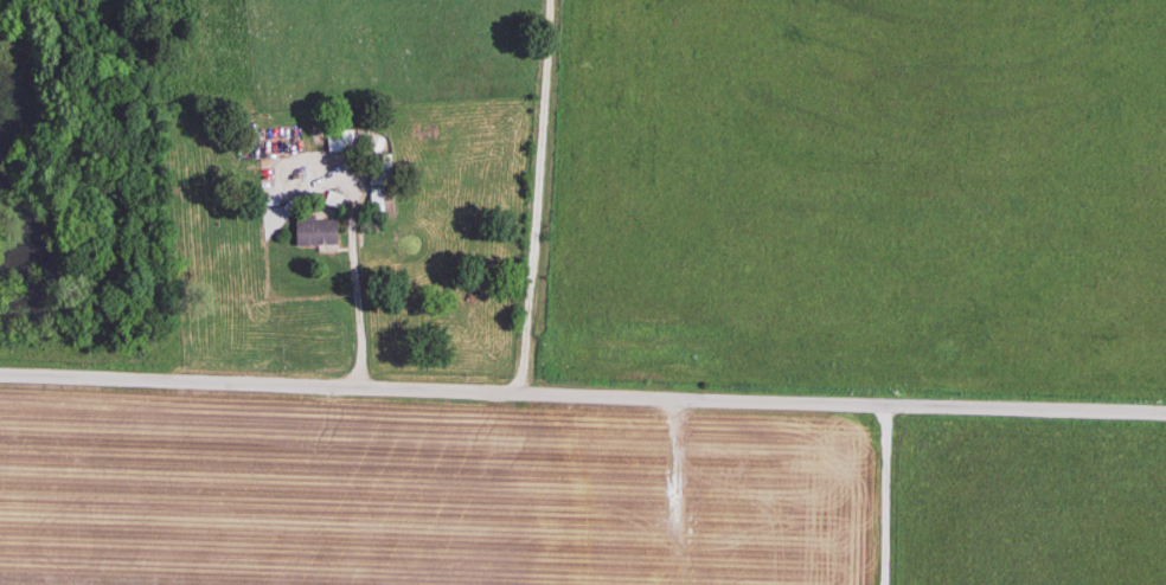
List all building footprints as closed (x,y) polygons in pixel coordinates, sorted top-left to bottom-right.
[(326,153),(350,153),(350,134),(326,134),(326,153)] [(367,205),(378,208),(381,195),(370,192),(367,205)] [(334,218),(292,218),(292,248),(334,248),(334,218)]
